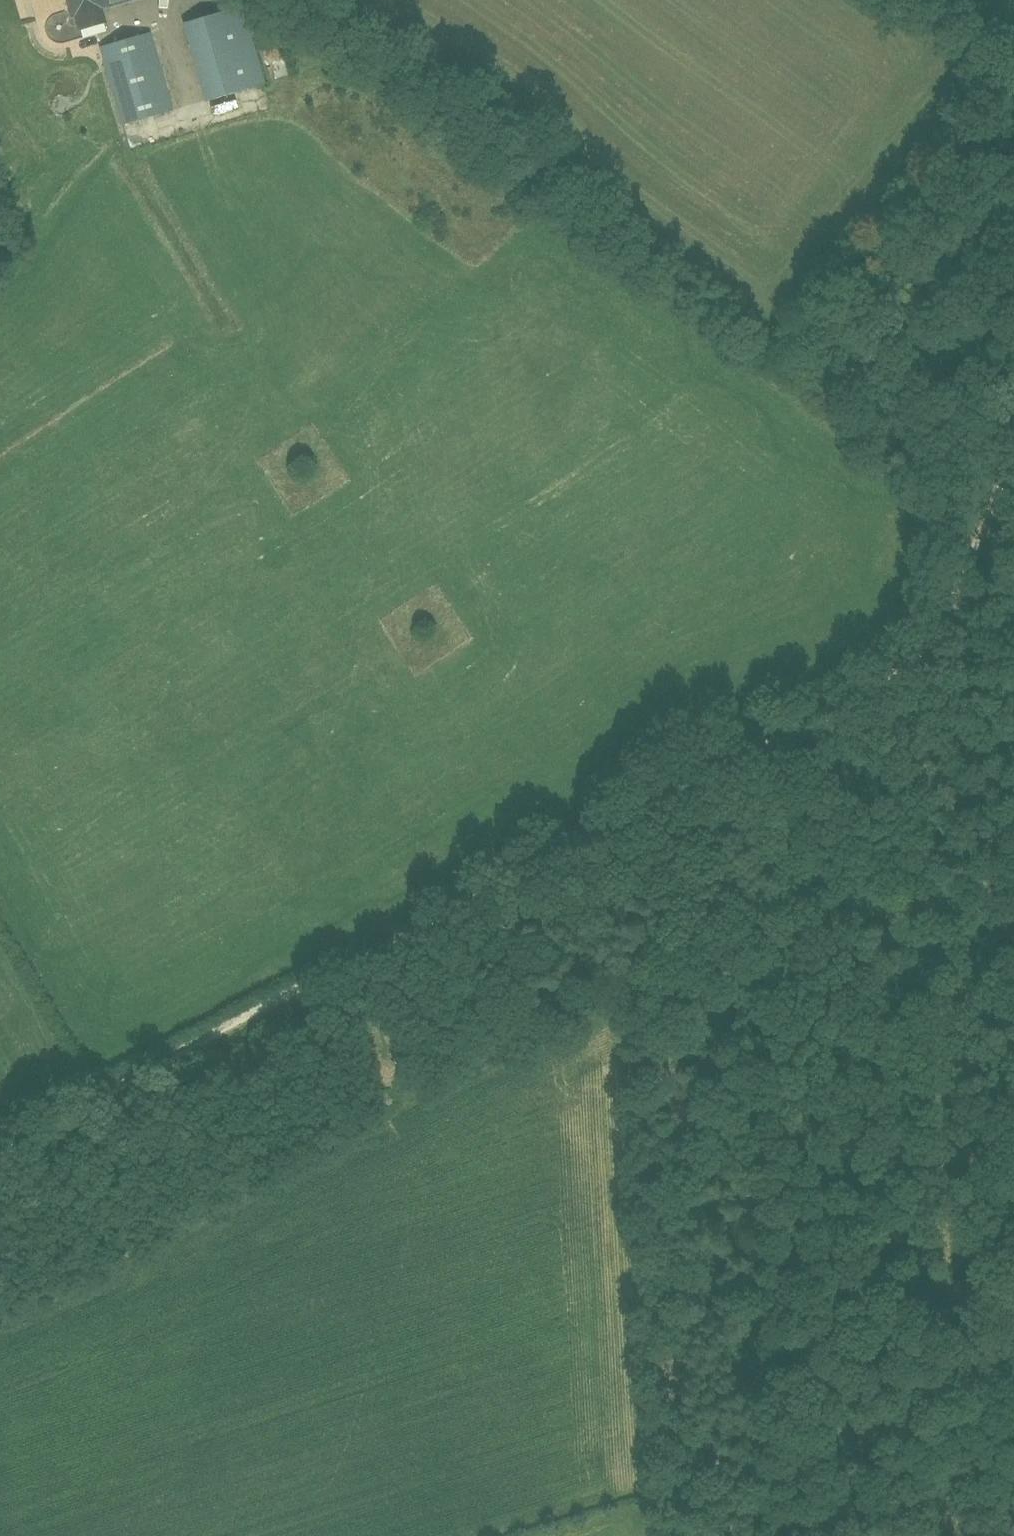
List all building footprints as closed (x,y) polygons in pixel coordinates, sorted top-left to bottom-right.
[(74,15),(77,14),(80,22),(104,15),(102,6),(123,0),(69,0),(74,15)] [(205,99),(264,83),(241,7),(184,23),(205,99)] [(123,123),(171,110),(149,33),(101,47),(123,123)]
